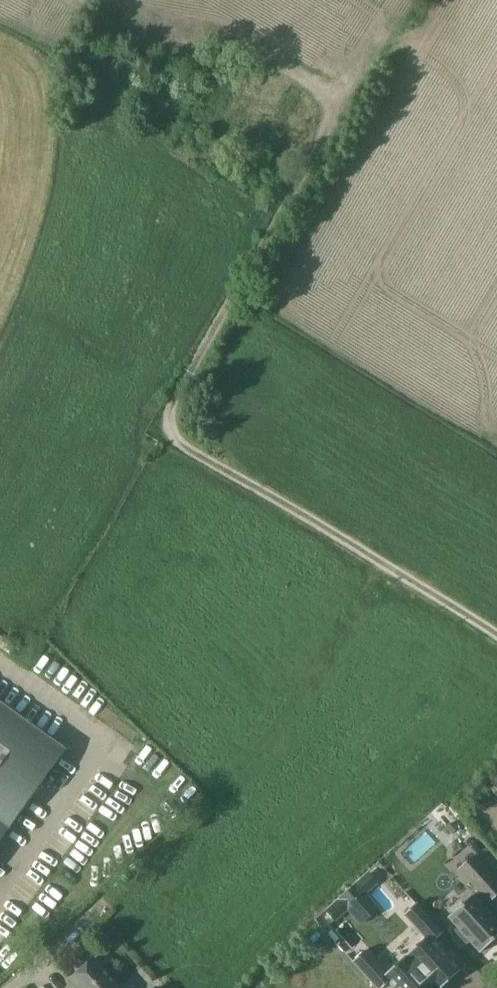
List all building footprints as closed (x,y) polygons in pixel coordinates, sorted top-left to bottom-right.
[(252,144),(246,155),(258,161),(264,149),(252,144)] [(66,749),(0,702),(0,840),(66,749)] [(484,782),(496,796),(496,770),(484,782)] [(496,936),(496,904),(492,898),(496,894),(496,895),(496,867),(486,854),(471,867),(490,889),(486,893),(484,891),(454,918),(464,929),(461,932),(472,943),(475,941),(483,950),(496,936)] [(368,873),(348,892),(369,916),(377,908),(364,893),(376,882),(368,873)] [(348,892),(327,911),(335,920),(348,908),(361,923),(369,916),(348,892)] [(389,973),(401,987),(439,987),(417,961),(430,950),(410,926),(395,938),(409,956),(389,973)] [(92,958),(69,978),(77,987),(119,987),(92,958)] [(327,976),(337,987),(401,987),(389,973),(371,987),(348,960),(327,976)]
